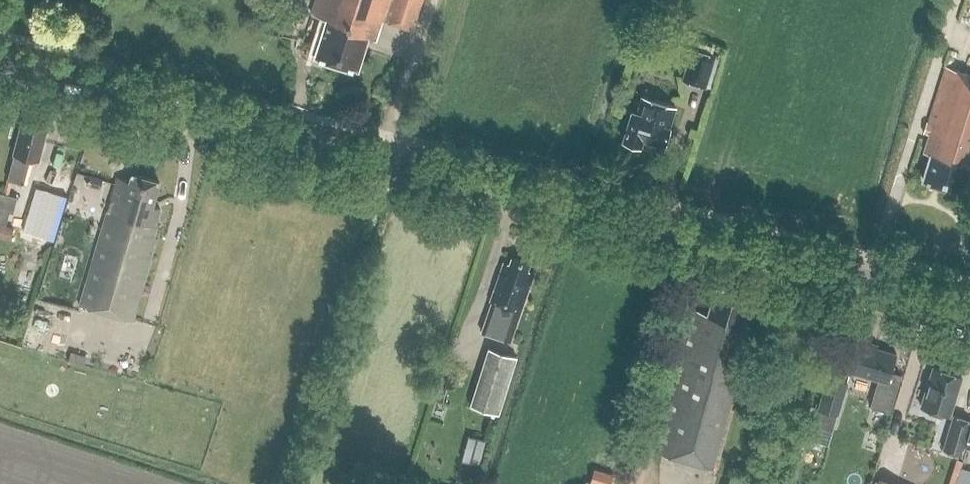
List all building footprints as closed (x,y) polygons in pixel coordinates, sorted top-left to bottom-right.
[(358,69),(368,37),(376,39),(382,20),(413,30),(422,0),(317,0),(312,15),(326,19),(315,56),(358,69)] [(706,86),(716,55),(693,47),(692,47),(681,80),(706,87),(706,86)] [(969,170),(969,74),(946,67),(925,134),(930,135),(924,153),(931,155),(923,180),(962,192),(969,169),(969,170)] [(670,128),(669,127),(675,108),(642,97),(637,113),(632,112),(623,141),(641,146),(643,139),(664,146),(670,128)] [(30,159),(38,161),(47,129),(22,122),(14,155),(7,180),(24,184),(30,159)] [(158,225),(155,224),(159,208),(152,206),(159,182),(132,175),(130,182),(117,178),(80,306),(133,321),(157,239),(154,238),(158,225)] [(100,188),(103,179),(89,176),(87,184),(100,188)] [(54,240),(67,197),(37,188),(24,231),(54,240)] [(490,302),(491,302),(481,332),(510,342),(520,312),(521,313),(534,274),(527,271),(529,264),(511,258),(509,265),(503,263),(490,302)] [(750,327),(743,325),(752,296),(717,286),(708,315),(695,311),(658,453),(717,470),(748,356),(742,355),(750,327)] [(848,371),(888,383),(896,354),(870,346),(870,344),(857,340),(848,371)] [(500,414),(518,356),(488,347),(470,405),(500,414)] [(74,351),(71,360),(85,365),(88,356),(74,351)] [(921,407),(949,416),(962,376),(933,367),(921,407)] [(838,415),(848,383),(827,376),(817,409),(838,415)] [(827,445),(836,415),(817,409),(814,408),(805,438),(827,445)] [(961,457),(969,427),(969,421),(953,416),(942,451),(961,457)] [(465,455),(482,459),(488,436),(471,431),(465,455)] [(961,467),(956,483),(961,483),(969,483),(969,470),(961,467)] [(615,474),(595,468),(591,482),(586,481),(585,483),(612,483),(615,474)]
